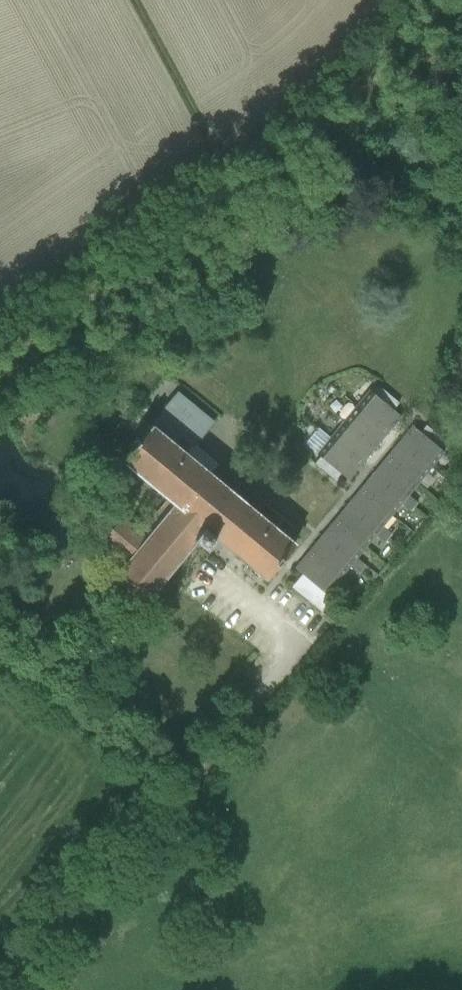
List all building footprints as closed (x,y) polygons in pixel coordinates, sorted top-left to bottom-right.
[(379,385),(373,392),(392,408),(398,401),(379,385)] [(369,390),(356,406),(387,431),(400,415),(392,408),(373,392),(369,390)] [(177,391),(150,423),(187,454),(215,421),(177,391)] [(356,406),(343,422),(374,447),(387,431),(356,406)] [(343,422),(330,438),(360,463),(374,447),(343,422)] [(187,454),(150,423),(121,459),(173,502),(145,537),(120,516),(102,539),(126,559),(119,568),(124,572),(116,581),(116,585),(135,600),(139,600),(146,590),(151,594),(197,539),(205,545),(213,535),(266,578),(295,543),(292,541),(303,527),(299,523),(287,537),(187,454)] [(425,424),(420,431),(441,449),(446,442),(425,424)] [(412,425),(399,441),(430,467),(443,450),(441,449),(420,431),(412,425)] [(317,454),(320,456),(340,473),(347,479),(360,463),(330,438),(317,454)] [(399,441),(386,457),(417,482),(430,467),(399,441)] [(320,456),(315,462),(335,479),(340,473),(320,456)] [(386,457),(373,473),(413,506),(416,502),(407,494),(417,482),(386,457)] [(373,473),(360,488),(391,514),(400,502),(410,510),(413,506),(373,473)] [(360,488),(347,504),(388,537),(391,533),(382,525),(391,514),(360,488)] [(347,504),(334,520),(365,545),(375,533),(384,542),(388,537),(347,504)] [(334,520),(321,536),(362,569),(365,564),(355,557),(365,545),(334,520)] [(321,536),(308,551),(339,577),(349,565),(359,573),(362,569),(321,536)] [(339,577),(308,551),(294,568),(301,573),(325,593),(339,577)] [(301,573),(291,586),(321,611),(332,598),(325,593),(301,573)]
